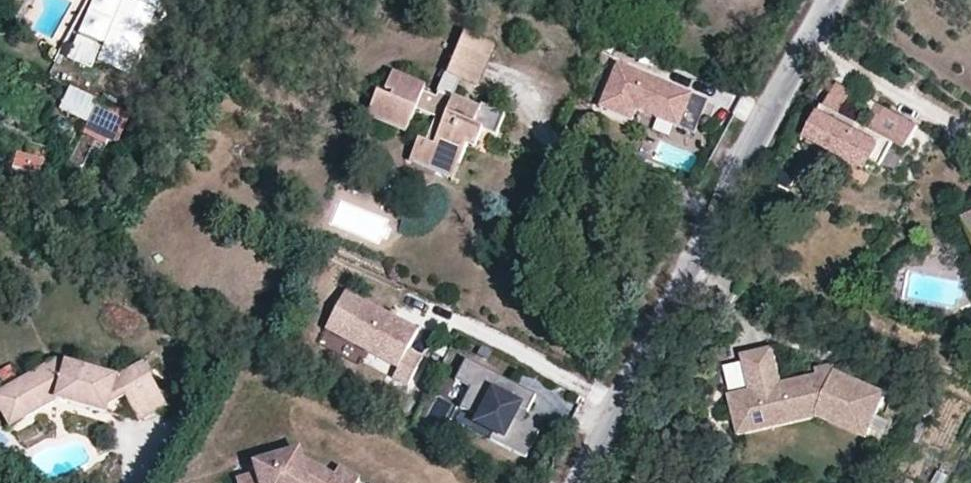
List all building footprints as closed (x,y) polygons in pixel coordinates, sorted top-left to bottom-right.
[(131,79),(161,13),(131,0),(94,0),(71,52),(131,79)] [(461,80),(476,86),(494,45),(464,34),(446,74),(461,80)] [(708,101),(617,65),(599,108),(632,122),(636,110),(694,134),(708,101)] [(461,80),(446,74),(438,92),(453,98),(461,80)] [(444,157),(459,163),(467,146),(474,149),(482,131),(495,136),(503,115),(483,107),(481,111),(453,98),(438,92),(436,98),(422,92),(425,86),(401,76),(391,98),(378,93),(367,118),(405,133),(415,110),(435,118),(425,142),(418,140),(409,163),(437,174),(444,157)] [(881,165),(894,141),(870,128),(841,112),(853,89),(838,81),(825,103),(824,103),(807,133),(867,166),(871,159),(881,165)] [(68,90),(59,112),(88,124),(83,134),(117,148),(131,116),(68,90)] [(905,147),(918,124),(876,102),(871,110),(878,113),(870,128),(894,141),(905,147)] [(41,175),(44,159),(18,154),(14,170),(41,175)] [(444,157),(437,174),(451,180),(459,163),(444,157)] [(685,182),(689,173),(680,170),(676,178),(685,182)] [(963,218),(970,234),(970,214),(963,218)] [(579,228),(571,226),(568,235),(575,238),(579,228)] [(408,351),(418,331),(349,294),(332,325),(402,362),(396,372),(411,380),(423,359),(408,351)] [(885,392),(835,371),(781,382),(774,346),(742,353),(749,388),(760,386),(767,420),(817,410),(868,433),(869,429),(875,415),(885,392)] [(122,375),(61,360),(6,394),(17,411),(22,407),(30,421),(64,400),(114,411),(120,388),(132,391),(148,416),(175,399),(149,358),(122,375)] [(537,396),(467,361),(456,381),(472,389),(461,409),(481,419),(475,432),(527,458),(540,433),(515,420),(521,409),(529,412),(537,396)] [(834,365),(816,369),(817,374),(835,371),(834,365)] [(451,419),(475,432),(481,419),(461,409),(472,389),(456,381),(449,395),(460,401),(451,419)] [(767,420),(760,386),(728,393),(737,434),(816,418),(865,439),(868,433),(817,410),(767,420)] [(22,407),(17,411),(6,394),(0,397),(0,398),(18,428),(30,421),(22,407)] [(889,421),(875,415),(869,429),(882,435),(889,421)] [(295,449),(250,462),(253,471),(232,477),(234,482),(352,482),(355,476),(334,465),(330,474),(317,467),(302,472),(295,449)]
